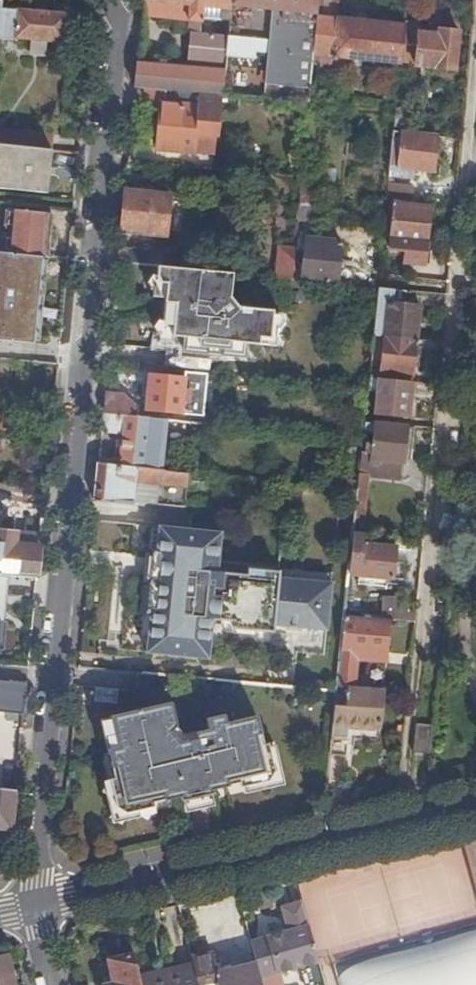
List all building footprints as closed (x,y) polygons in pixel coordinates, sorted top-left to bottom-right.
[(14,39),(15,37),(62,41),(64,13),(1,8),(1,1),(1,0),(0,0),(0,38),(14,39)] [(141,15),(188,19),(190,0),(142,0),(141,15)] [(195,19),(200,20),(202,20),(203,13),(206,18),(217,19),(222,15),(229,16),(231,0),(190,0),(188,19),(195,19)] [(308,102),(312,62),(317,15),(318,0),(231,0),(229,16),(227,36),(223,69),(221,94),(308,102)] [(317,15),(335,17),(336,0),(318,0),(317,15)] [(317,15),(312,62),(332,64),(332,57),(336,17),(335,17),(317,15)] [(336,17),(332,57),(399,63),(400,62),(404,24),(336,17)] [(195,19),(190,67),(223,69),(227,36),(199,34),(200,20),(195,19)] [(420,21),(404,20),(404,24),(400,62),(414,63),(414,65),(454,70),(458,31),(438,29),(437,34),(420,32),(420,21)] [(137,62),(134,86),(164,88),(220,94),(221,94),(223,69),(190,67),(137,62)] [(220,94),(164,88),(162,105),(160,105),(156,149),(194,153),(196,124),(216,126),(220,94)] [(409,108),(395,107),(393,128),(409,129),(410,111),(409,108)] [(196,124),(194,153),(213,154),(216,126),(196,124)] [(50,150),(51,134),(0,129),(0,144),(50,150)] [(432,169),(435,136),(393,131),(390,165),(414,167),(432,169)] [(50,150),(0,144),(0,187),(46,191),(50,150)] [(413,179),(414,167),(390,165),(388,176),(413,179)] [(386,201),(394,202),(410,204),(413,179),(388,176),(386,201)] [(300,177),(298,204),(318,206),(321,179),(300,177)] [(124,191),(120,231),(165,235),(169,195),(124,191)] [(426,241),(430,207),(410,204),(394,202),(389,249),(407,251),(409,240),(426,241)] [(298,204),(296,219),(317,221),(318,206),(298,204)] [(15,209),(10,251),(18,252),(40,255),(45,212),(15,209)] [(292,263),(291,278),(337,283),(340,241),(306,238),(302,264),(292,263)] [(277,246),(274,277),(291,278),(292,263),(294,247),(277,246)] [(119,248),(117,262),(157,265),(163,265),(164,252),(119,248)] [(48,275),(50,256),(40,255),(18,252),(17,273),(48,275)] [(163,265),(157,265),(156,275),(160,281),(166,282),(162,320),(166,327),(172,327),(172,335),(184,336),(183,350),(244,356),(246,342),(258,343),(259,336),(270,337),(272,309),(238,306),(229,296),(232,272),(163,265)] [(377,287),(373,334),(384,336),(416,339),(419,305),(393,303),(394,289),(377,287)] [(416,339),(384,336),(380,372),(413,375),(416,339)] [(209,372),(194,371),(192,382),(208,383),(209,372)] [(184,378),(149,374),(146,410),(180,414),(184,378)] [(369,377),(367,388),(367,392),(379,392),(376,415),(408,418),(411,381),(369,377)] [(105,391),(103,414),(135,417),(136,405),(125,393),(105,391)] [(196,413),(195,422),(210,424),(210,414),(196,413)] [(122,433),(119,465),(144,468),(145,464),(161,465),(165,420),(135,417),(103,414),(102,431),(122,433)] [(357,489),(353,532),(362,532),(368,474),(401,477),(407,425),(364,422),(362,439),(360,454),(357,489)] [(346,452),(360,454),(362,439),(348,438),(346,452)] [(99,463),(95,499),(185,508),(187,485),(188,472),(144,468),(119,465),(99,463)] [(188,472),(187,485),(212,487),(213,475),(188,472)] [(151,613),(150,621),(212,626),(212,619),(233,621),(255,623),(255,630),(267,631),(273,572),(248,569),(247,575),(217,572),(221,533),(160,527),(157,552),(154,552),(147,612),(151,613)] [(18,575),(37,577),(41,535),(0,530),(0,574),(18,575)] [(353,532),(348,573),(359,574),(359,576),(376,577),(393,579),(396,546),(363,543),(364,533),(362,532),(353,532)] [(279,572),(273,572),(267,631),(274,631),(274,625),(327,631),(331,583),(279,578),(279,572)] [(0,574),(0,596),(16,597),(18,575),(0,574)] [(376,577),(359,576),(358,584),(375,586),(376,577)] [(389,620),(415,622),(417,606),(401,604),(402,599),(383,597),(380,619),(389,620)] [(345,615),(337,687),(354,688),(358,659),(371,660),(371,654),(386,655),(389,620),(380,619),(345,615)] [(212,626),(150,621),(146,653),(209,659),(212,626)] [(233,621),(233,628),(255,630),(255,623),(233,621)] [(0,681),(0,711),(24,714),(26,684),(0,681)] [(337,687),(336,691),(330,754),(345,755),(347,740),(377,742),(382,691),(354,688),(337,687)] [(118,690),(97,688),(95,701),(117,703),(118,690)] [(257,716),(227,723),(225,714),(206,718),(209,729),(203,730),(202,729),(194,731),(196,739),(186,742),(172,734),(177,726),(171,703),(111,716),(118,747),(107,750),(114,779),(120,779),(122,787),(119,788),(113,796),(116,808),(125,813),(137,811),(142,802),(142,799),(151,798),(152,803),(180,797),(182,801),(213,794),(212,790),(240,783),(239,778),(247,776),(248,778),(257,784),(268,782),(273,771),(272,761),(263,755),(260,755),(258,747),(263,746),(257,716)] [(412,752),(429,754),(432,727),(415,725),(412,752)] [(17,791),(0,789),(0,829),(13,830),(17,791)] [(304,903),(282,908),(288,932),(252,942),(257,963),(260,977),(279,971),(300,966),(305,984),(327,984),(329,984),(304,903)] [(218,973),(220,973),(218,967),(215,953),(194,958),(196,966),(200,984),(221,984),(218,973)] [(139,978),(134,954),(110,960),(115,983),(107,984),(141,984),(139,978)] [(5,957),(0,958),(0,984),(11,984),(5,957)] [(243,961),(218,967),(220,973),(244,967),(243,961)] [(260,977),(257,963),(244,967),(220,973),(218,973),(221,984),(262,984),(260,977)] [(196,966),(139,978),(141,984),(200,984),(196,966)] [(262,984),(282,984),(279,971),(260,977),(262,984)]
